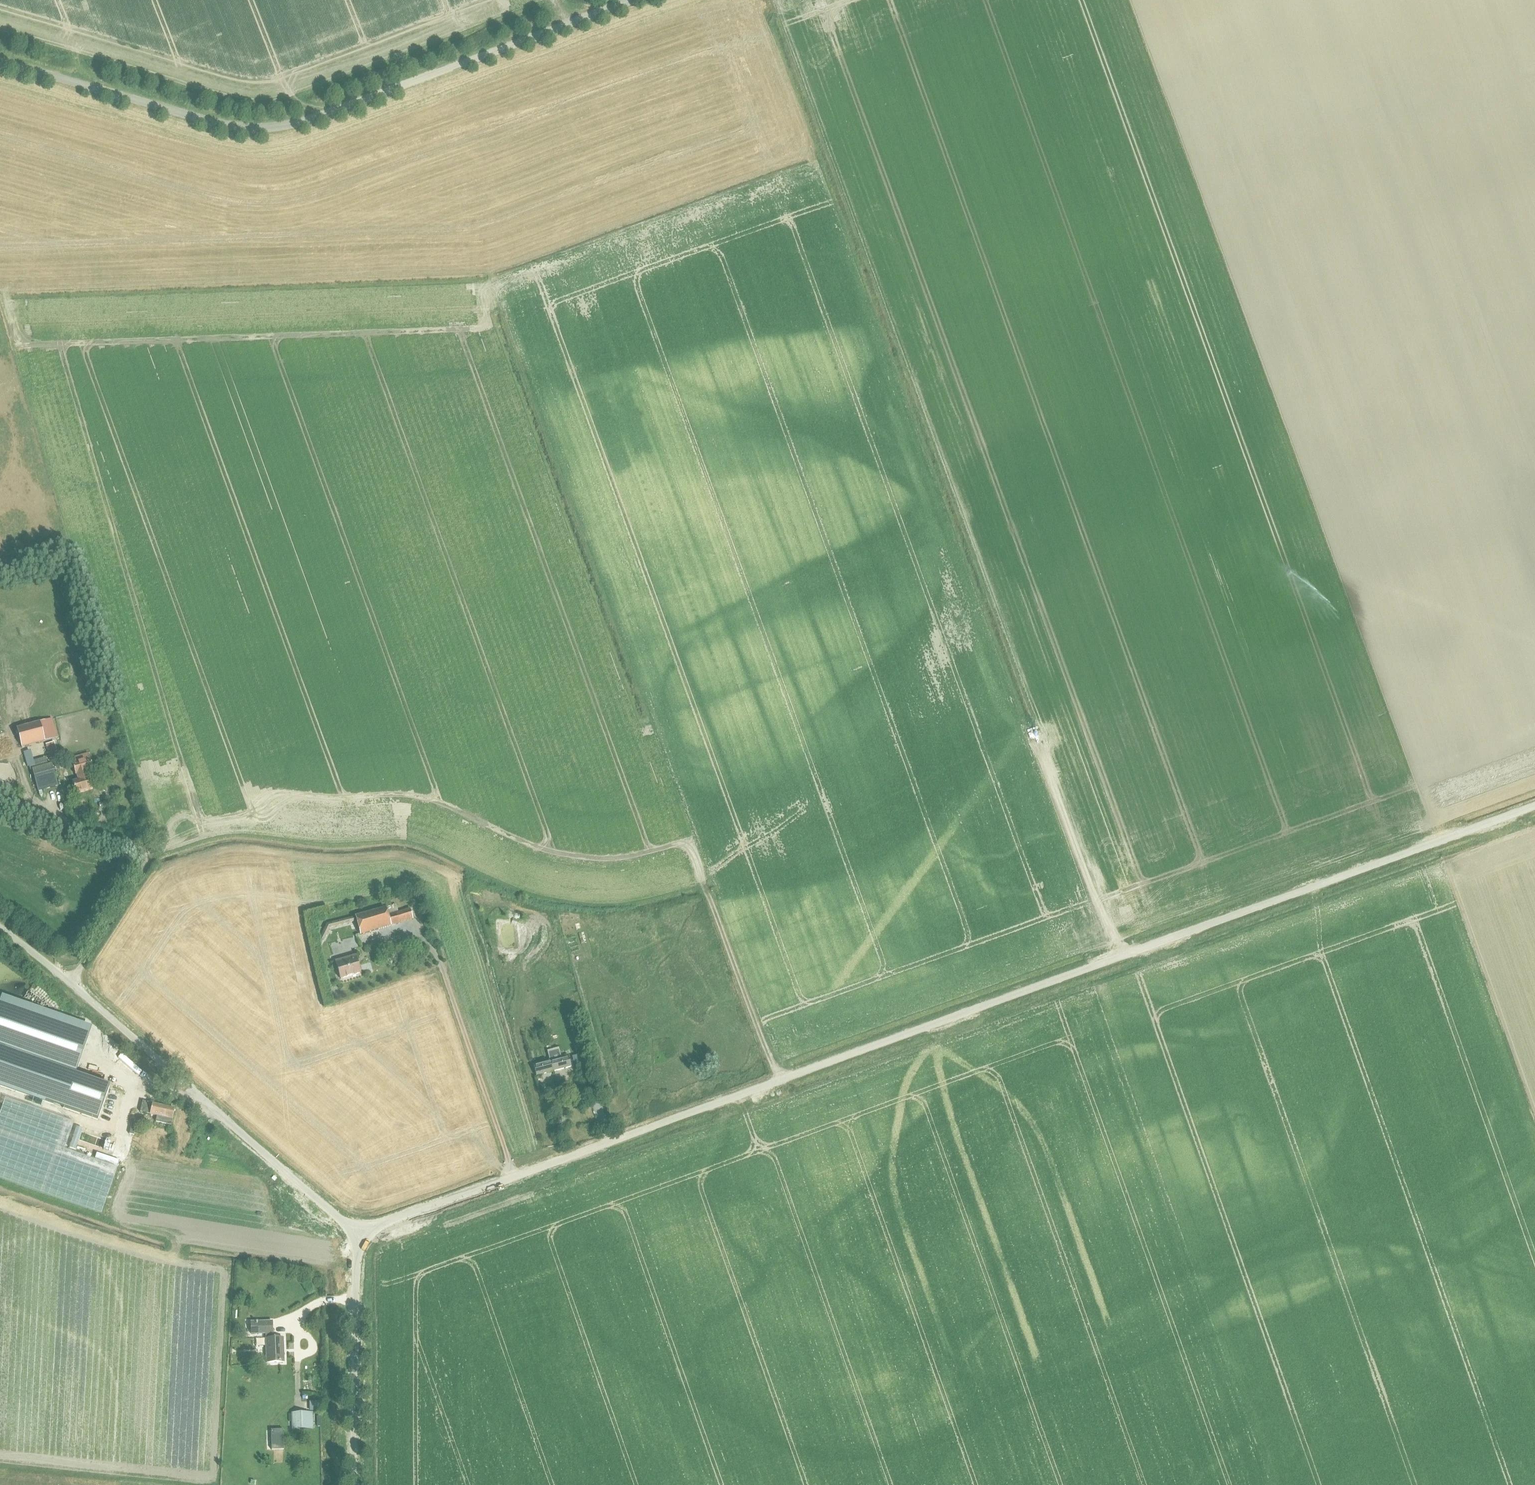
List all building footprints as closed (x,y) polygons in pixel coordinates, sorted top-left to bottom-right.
[(21,748),(57,738),(52,719),(16,728),(21,748)] [(50,759),(58,756),(54,742),(46,745),(50,759)] [(32,749),(25,750),(29,767),(36,766),(32,749)] [(72,764),(75,775),(77,775),(79,780),(72,782),(76,794),(93,789),(90,777),(89,777),(87,772),(93,770),(88,754),(74,758),(75,763),(72,764)] [(38,791),(57,786),(52,764),(32,770),(38,791)] [(397,912),(395,904),(354,916),(359,934),(412,919),(409,908),(397,912)] [(340,979),(359,973),(355,958),(335,964),(340,979)] [(98,1124),(107,1093),(76,1083),(93,1039),(0,1009),(0,1090),(98,1124)] [(574,1014),(554,1021),(556,1025),(575,1018),(574,1014)] [(527,1040),(536,1076),(571,1067),(568,1057),(539,1064),(537,1057),(539,1056),(537,1049),(536,1049),(535,1046),(534,1046),(532,1039),(527,1040)] [(585,1053),(581,1042),(576,1044),(579,1054),(585,1053)] [(551,1060),(562,1056),(559,1047),(548,1050),(551,1060)] [(105,1209),(118,1165),(66,1151),(72,1131),(75,1120),(6,1101),(4,1108),(3,1108),(0,1117),(0,1180),(105,1209)] [(171,1126),(175,1109),(142,1101),(140,1112),(157,1116),(155,1122),(171,1126)] [(603,1104),(593,1107),(598,1122),(608,1119),(603,1104)] [(266,1334),(266,1339),(266,1363),(284,1362),(283,1338),(272,1339),(272,1334),(273,1334),(272,1321),(251,1322),(252,1334),(266,1334)] [(313,1413),(302,1413),(292,1413),(292,1429),(313,1428),(313,1413)] [(283,1430),(271,1430),(272,1450),(284,1450),(283,1430)]
